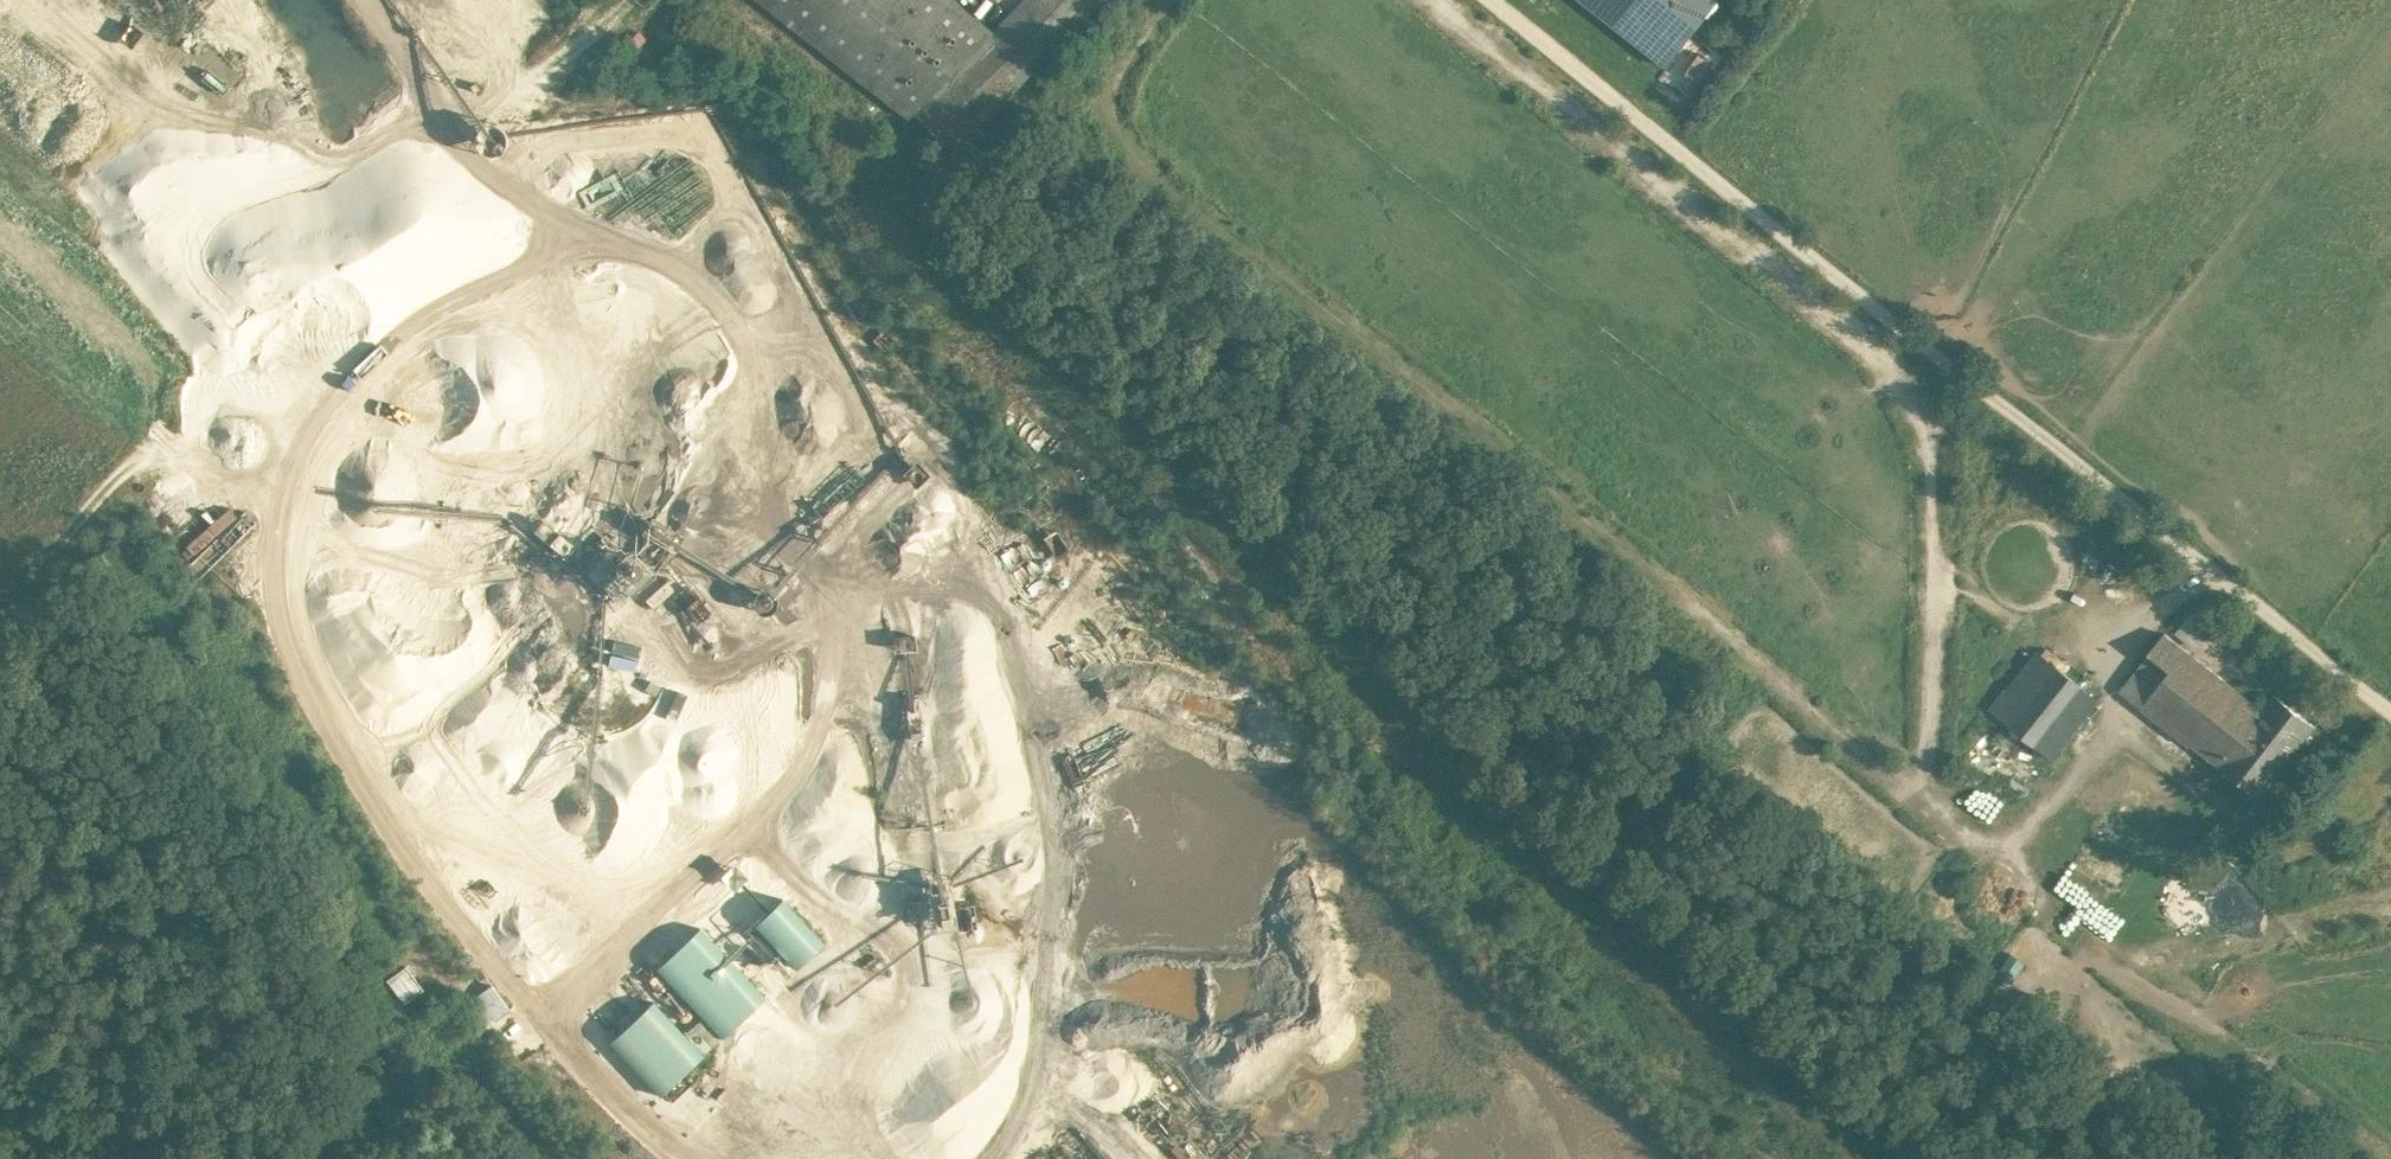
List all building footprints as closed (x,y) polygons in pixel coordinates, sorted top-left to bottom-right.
[(908,117),(912,113),(991,31),(952,0),(758,0),(908,117)] [(912,113),(951,150),(1070,31),(1037,0),(1022,0),(991,31),(912,113)] [(1070,31),(1101,0),(1037,0),(1070,31)] [(1661,64),(1711,0),(1580,0),(1661,64)] [(185,547),(197,559),(189,566),(201,578),(254,526),(231,502),(185,547)] [(2263,708),(2165,632),(2149,652),(2170,669),(2141,706),(2190,744),(2192,742),(2260,795),(2280,769),(2240,738),(2263,708)] [(2149,652),(2119,689),(2141,706),(2170,669),(2149,652)] [(2040,654),(1994,712),(2051,757),(2098,699),(2040,654)] [(2315,724),(2275,693),(2263,708),(2240,738),(2280,769),(2315,724)] [(2218,849),(2197,876),(2213,890),(2235,863),(2218,849)] [(791,969),(822,937),(777,895),(746,927),(791,969)] [(715,1039),(764,995),(722,948),(735,937),(716,915),(654,970),(715,1039)] [(401,1001),(421,987),(404,964),(384,977),(401,1001)] [(506,1009),(495,988),(471,1000),(482,1022),(506,1009)] [(605,1041),(658,1098),(703,1055),(650,999),(605,1041)]
